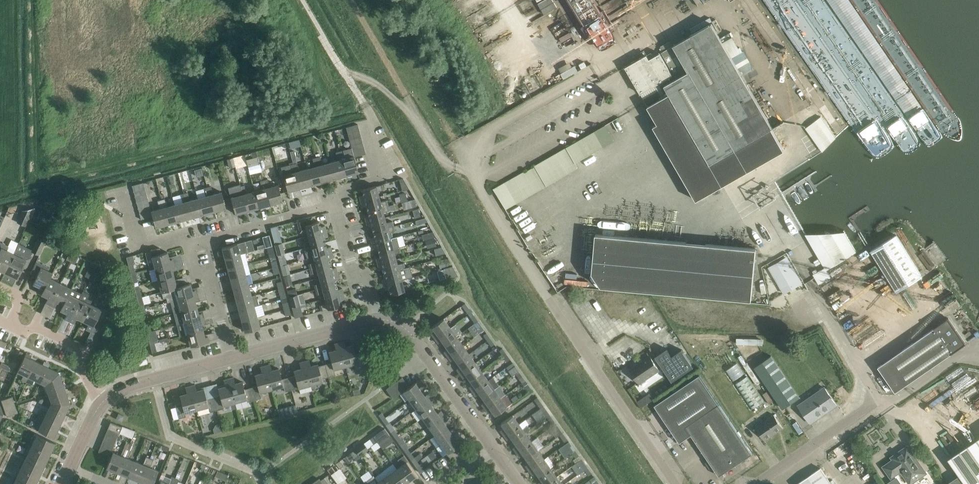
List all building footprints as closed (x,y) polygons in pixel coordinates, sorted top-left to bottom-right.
[(662,52),(677,78),(665,85),(670,94),(647,105),(657,122),(652,126),(697,199),(784,149),(712,23),(662,52)] [(647,55),(626,67),(641,93),(673,75),(660,53),(649,59),(647,55)] [(346,127),(348,133),(359,130),(358,124),(346,127)] [(348,133),(349,139),(361,136),(359,130),(348,133)] [(349,139),(351,145),(363,142),(361,136),(349,139)] [(293,141),(289,142),(291,148),(301,146),(299,140),(293,141)] [(351,145),(353,151),(364,148),(363,142),(351,145)] [(353,151),(354,156),(354,157),(366,154),(364,148),(353,151)] [(257,153),(258,157),(273,153),(272,149),(257,153)] [(343,150),(340,151),(347,175),(358,172),(354,157),(354,156),(346,158),(343,150)] [(338,160),(330,162),(335,178),(347,175),(340,151),(336,152),(338,160)] [(316,157),(323,181),(335,178),(330,162),(323,164),(320,153),(316,154),(316,157)] [(239,155),(242,166),(247,165),(244,154),(239,155)] [(226,159),(229,167),(235,166),(233,157),(226,159)] [(315,166),(307,168),(311,185),(323,181),(316,157),(313,158),(315,166)] [(297,162),(293,163),(300,188),(311,185),(307,168),(299,170),(297,162)] [(300,188),(293,163),(290,164),(292,172),(283,175),(288,191),(300,188)] [(201,168),(194,170),(196,176),(203,175),(201,168)] [(268,178),(264,179),(271,204),(283,201),(278,184),(270,187),(268,178)] [(262,189),(255,191),(259,207),(271,204),(264,179),(260,181),(262,189)] [(402,190),(409,188),(404,179),(400,180),(402,190)] [(240,181),(240,184),(241,186),(247,210),(259,207),(255,191),(247,193),(243,180),(240,181)] [(132,185),(133,191),(145,188),(144,182),(132,185)] [(206,196),(198,198),(203,214),(214,211),(208,186),(207,187),(206,182),(202,182),(204,188),(206,196)] [(241,186),(240,184),(228,187),(231,197),(235,213),(247,210),(241,186)] [(359,196),(361,201),(379,196),(378,191),(384,189),(383,184),(362,189),(364,194),(359,196)] [(211,186),(208,186),(214,211),(226,208),(224,198),(222,191),(213,194),(211,186)] [(133,191),(135,196),(147,193),(145,188),(133,191)] [(188,192),(184,193),(191,217),(203,214),(198,198),(190,200),(188,192)] [(135,196),(136,202),(148,199),(147,193),(135,196)] [(183,202),(175,204),(179,220),(191,217),(184,193),(181,194),(183,202)] [(161,199),(167,224),(179,220),(175,204),(167,206),(164,195),(160,196),(161,199)] [(367,205),(368,210),(388,205),(387,200),(381,201),(379,196),(361,201),(362,207),(367,205)] [(407,200),(405,200),(407,209),(416,206),(414,198),(407,200)] [(136,202),(138,208),(150,204),(148,199),(136,202)] [(151,210),(153,216),(156,227),(167,224),(161,199),(157,200),(160,208),(151,210)] [(138,208),(139,213),(151,210),(150,204),(138,208)] [(365,216),(366,222),(385,217),(383,212),(390,210),(388,205),(368,210),(369,215),(365,216)] [(42,209),(36,206),(32,216),(38,219),(42,209)] [(17,222),(26,226),(35,207),(22,210),(17,222)] [(141,219),(153,216),(151,210),(139,213),(141,219)] [(307,230),(308,235),(326,230),(325,225),(321,226),(319,221),(314,222),(312,216),(297,220),(300,232),(307,230)] [(372,226),(373,231),(394,226),(393,220),(386,222),(385,217),(366,222),(368,227),(372,226)] [(270,228),(275,245),(282,243),(277,226),(270,228)] [(371,237),(372,243),(390,238),(389,232),(395,231),(394,226),(373,231),(375,236),(371,237)] [(303,242),(305,247),(325,242),(324,237),(328,236),(326,230),(308,235),(310,241),(303,242)] [(422,234),(423,240),(436,236),(433,231),(422,234)] [(601,286),(752,299),(756,248),(596,233),(592,273),(601,286)] [(871,251),(897,292),(923,276),(897,235),(871,251)] [(32,250),(40,254),(46,242),(38,238),(32,250)] [(378,247),(379,252),(400,246),(398,241),(392,243),(390,238),(372,243),(374,248),(378,247)] [(5,272),(16,250),(0,242),(0,269),(5,272)] [(312,251),(314,256),(332,251),(331,246),(326,247),(325,242),(305,247),(306,252),(312,251)] [(222,247),(225,258),(240,254),(237,243),(222,247)] [(276,247),(278,255),(284,253),(285,253),(282,243),(275,245),(276,247)] [(376,258),(378,264),(396,259),(395,253),(401,252),(400,246),(379,252),(380,257),(376,258)] [(155,268),(174,263),(172,258),(170,259),(168,252),(161,253),(160,247),(150,250),(154,263),(150,264),(151,269),(155,268)] [(16,250),(5,272),(17,278),(23,265),(27,267),(31,257),(16,250)] [(309,263),(310,268),(331,263),(329,258),(334,257),(332,251),(314,256),(315,262),(309,263)] [(245,253),(225,258),(228,268),(243,265),(248,263),(245,253)] [(284,253),(278,255),(281,265),(287,263),(284,253)] [(769,267),(784,293),(801,283),(786,257),(769,267)] [(447,258),(438,260),(441,269),(444,268),(449,266),(447,258)] [(384,268),(385,273),(405,267),(404,262),(397,264),(396,259),(378,264),(379,269),(384,268)] [(37,292),(42,294),(50,278),(53,272),(41,267),(43,264),(36,261),(31,273),(37,276),(33,283),(40,286),(37,292)] [(128,262),(131,274),(136,273),(136,272),(137,272),(136,269),(135,269),(133,263),(135,262),(135,261),(128,262)] [(158,279),(174,275),(172,268),(175,268),(174,263),(155,268),(158,279)] [(318,272),(319,277),(338,272),(336,267),(332,268),(331,263),(310,268),(312,273),(318,272)] [(228,268),(231,279),(246,275),(243,265),(228,268)] [(449,266),(444,268),(446,278),(458,275),(452,265),(449,266)] [(382,279),(383,284),(402,279),(412,276),(410,266),(405,267),(385,273),(386,278),(382,279)] [(825,267),(813,274),(819,284),(831,277),(825,267)] [(315,284),(316,289),(336,284),(335,279),(339,278),(338,272),(319,277),(321,282),(315,284)] [(180,286),(180,285),(179,281),(176,282),(174,275),(158,279),(162,292),(175,288),(175,287),(180,286)] [(231,279),(234,289),(249,285),(246,275),(231,279)] [(46,302),(50,304),(61,283),(50,278),(42,294),(48,297),(46,302)] [(402,279),(383,284),(385,290),(389,289),(391,294),(411,288),(409,283),(403,285),(402,279)] [(57,301),(63,304),(64,304),(69,293),(69,294),(72,288),(61,283),(50,304),(55,307),(57,301)] [(173,300),(197,294),(195,289),(192,290),(190,283),(180,285),(180,286),(175,287),(175,288),(162,292),(163,298),(164,298),(166,297),(168,301),(168,302),(173,300)] [(324,293),(325,298),(343,293),(342,287),(338,289),(336,284),(316,289),(317,294),(324,293)] [(234,289),(236,300),(252,296),(249,285),(234,289)] [(284,287),(278,288),(281,299),(287,297),(284,287)] [(65,318),(69,320),(83,291),(83,290),(82,293),(72,288),(69,294),(69,293),(64,304),(63,304),(60,309),(67,313),(65,318)] [(288,290),(289,296),(297,294),(296,288),(288,290)] [(76,317),(83,320),(90,304),(92,300),(88,298),(90,294),(83,291),(69,320),(74,322),(76,317)] [(343,293),(325,298),(327,303),(320,305),(322,310),(328,308),(328,309),(342,305),(341,300),(345,298),(343,293)] [(174,313),(197,306),(195,300),(198,299),(197,294),(173,300),(176,312),(174,313)] [(289,297),(292,307),(300,305),(297,294),(289,297)] [(236,300),(239,310),(254,306),(252,296),(236,300)] [(462,305),(469,314),(472,312),(465,303),(462,305)] [(90,304),(83,320),(89,323),(86,328),(98,334),(109,310),(102,307),(102,309),(93,305),(90,304)] [(300,305),(292,307),(295,317),(303,315),(300,305)] [(177,324),(203,317),(202,312),(199,313),(197,306),(174,313),(177,324)] [(239,310),(242,321),(257,317),(254,306),(239,310)] [(469,314),(475,323),(478,320),(472,312),(469,314)] [(188,333),(188,334),(203,329),(201,323),(204,322),(203,317),(177,324),(180,336),(188,333)] [(257,317),(242,321),(245,331),(260,327),(257,317)] [(432,333),(435,338),(450,327),(444,318),(432,327),(435,331),(432,333)] [(878,366),(895,391),(966,343),(949,318),(878,366)] [(149,320),(144,321),(146,329),(151,328),(150,324),(155,323),(154,319),(149,320)] [(442,340),(445,344),(457,336),(450,327),(435,338),(438,343),(442,340)] [(203,329),(188,334),(191,346),(209,341),(208,335),(205,336),(203,329)] [(444,351),(447,356),(463,345),(457,336),(445,344),(448,348),(444,351)] [(344,341),(340,342),(346,366),(358,362),(359,366),(366,364),(362,352),(356,354),(353,345),(346,347),(344,341)] [(332,362),(325,364),(328,376),(335,374),(334,369),(346,366),(340,342),(335,344),(336,349),(329,351),(332,362)] [(454,358),(457,362),(469,354),(463,345),(447,356),(451,360),(454,358)] [(650,355),(630,369),(640,383),(660,369),(658,367),(662,365),(672,381),(694,366),(682,349),(672,355),(667,348),(656,356),(657,357),(653,360),(650,355)] [(17,349),(13,358),(18,360),(22,351),(17,349)] [(22,379),(27,382),(37,361),(30,358),(32,355),(26,352),(18,371),(24,374),(22,379)] [(457,369),(460,373),(475,362),(469,354),(457,362),(460,366),(457,369)] [(755,366),(783,408),(800,397),(772,355),(755,366)] [(309,360),(305,361),(311,384),(323,381),(322,378),(328,376),(325,364),(319,366),(318,364),(311,366),(309,360)] [(35,379),(41,382),(48,366),(50,364),(44,361),(43,364),(37,361),(27,382),(32,384),(35,379)] [(295,375),(289,377),(292,389),(299,387),(299,388),(311,384),(305,361),(300,362),(301,368),(294,370),(295,375)] [(467,375),(470,380),(482,371),(475,362),(460,373),(463,378),(467,375)] [(270,364),(265,366),(272,389),(284,386),(285,391),(292,389),(289,377),(282,379),(279,368),(272,370),(270,364)] [(512,368),(508,370),(513,376),(516,373),(519,371),(515,365),(512,368)] [(41,382),(46,384),(59,372),(48,366),(41,382)] [(258,385),(251,387),(255,399),(261,398),(260,392),(272,389),(265,366),(261,367),(262,373),(255,375),(258,385)] [(469,386),(473,391),(488,380),(482,371),(470,380),(473,384),(469,386)] [(516,373),(522,382),(525,380),(519,371),(516,373)] [(46,384),(49,393),(65,387),(59,372),(46,384)] [(691,434),(719,476),(753,453),(719,404),(699,375),(655,405),(680,442),(691,434)] [(234,377),(229,379),(235,402),(247,399),(248,401),(255,399),(251,387),(245,389),(242,381),(235,383),(234,377)] [(404,390),(409,387),(402,377),(397,381),(404,390)] [(220,395),(214,397),(217,409),(224,408),(223,405),(235,402),(229,379),(224,380),(226,386),(218,388),(220,395)] [(403,391),(410,400),(422,391),(419,387),(422,385),(419,380),(409,387),(404,390),(403,391)] [(479,393),(482,397),(494,389),(488,380),(473,391),(476,396),(479,393)] [(525,380),(522,382),(528,391),(532,389),(525,380)] [(399,394),(403,391),(404,390),(397,381),(391,385),(399,394)] [(195,385),(191,386),(197,409),(209,406),(210,411),(212,414),(217,413),(216,410),(217,409),(214,397),(207,399),(204,388),(197,390),(195,385)] [(393,398),(399,394),(391,385),(386,388),(393,398)] [(482,404),(485,409),(505,394),(499,385),(494,389),(482,397),(485,401),(482,404)] [(197,409),(191,386),(186,387),(187,393),(180,395),(182,404),(176,405),(179,418),(186,416),(185,412),(197,409)] [(49,393),(52,402),(70,403),(65,387),(49,393)] [(798,405),(811,423),(837,405),(825,387),(798,405)] [(410,400),(416,409),(432,398),(428,393),(425,395),(422,391),(410,400)] [(650,393),(639,400),(643,406),(654,399),(650,393)] [(505,394),(485,409),(488,413),(492,411),(495,415),(507,406),(512,403),(505,394)] [(2,400),(7,416),(18,412),(13,396),(2,400)] [(534,399),(541,408),(544,406),(537,397),(534,399)] [(416,409),(423,417),(434,409),(431,405),(435,402),(432,398),(416,409)] [(52,402),(50,407),(65,414),(70,403),(52,402)] [(544,413),(547,417),(550,415),(544,406),(541,408),(532,414),(536,419),(544,413)] [(42,410),(39,416),(60,425),(63,419),(66,421),(68,415),(65,414),(50,407),(47,413),(42,410)] [(423,417),(429,426),(444,415),(441,410),(437,413),(434,409),(423,417)] [(756,427),(765,440),(783,427),(774,414),(756,427)] [(429,426),(435,435),(447,426),(444,422),(448,420),(444,415),(429,426)] [(500,430),(504,435),(519,424),(513,415),(501,423),(504,427),(500,430)] [(60,425),(39,416),(37,421),(42,423),(39,430),(48,434),(57,439),(60,433),(57,432),(60,425)] [(111,421),(108,428),(120,433),(122,426),(111,421)] [(511,437),(514,441),(525,432),(530,429),(527,425),(522,428),(519,424),(504,435),(507,439),(511,437)] [(559,434),(560,435),(563,432),(557,424),(553,426),(550,428),(556,437),(559,434)] [(122,426),(120,433),(132,438),(135,431),(122,426)] [(435,435),(442,444),(457,433),(453,428),(450,430),(447,426),(435,435)] [(108,428),(106,434),(117,439),(120,433),(108,428)] [(385,428),(373,436),(379,443),(390,435),(385,428)] [(513,448),(516,452),(532,441),(525,432),(514,441),(517,445),(513,448)] [(560,435),(566,443),(569,441),(563,432),(560,435)] [(37,433),(32,445),(50,453),(56,442),(47,438),(37,433)] [(457,433),(442,444),(448,453),(460,444),(457,440),(460,437),(457,433)] [(106,434),(103,440),(115,444),(117,439),(106,434)] [(395,437),(401,446),(406,443),(403,438),(402,439),(398,435),(395,437)] [(364,443),(367,447),(368,448),(377,441),(373,436),(370,439),(364,443)] [(949,459),(960,475),(946,483),(978,483),(978,438),(949,459)] [(103,440),(101,445),(112,450),(115,444),(103,440)] [(523,454),(526,458),(538,450),(532,441),(516,452),(520,457),(523,454)] [(568,447),(572,452),(575,450),(569,441),(566,443),(557,450),(560,455),(564,453),(563,451),(568,447)] [(107,467),(118,472),(129,444),(126,442),(121,455),(113,452),(107,467)] [(401,446),(408,455),(411,452),(407,447),(409,446),(406,443),(401,446)] [(118,472),(129,476),(136,461),(128,458),(134,445),(129,444),(118,472)] [(32,445),(26,456),(45,465),(50,453),(32,445)] [(101,445),(99,451),(110,456),(112,450),(101,445)] [(885,466),(893,479),(887,483),(916,483),(914,480),(925,472),(908,447),(893,457),(895,460),(885,466)] [(433,450),(421,459),(423,462),(427,460),(429,462),(437,456),(433,450)] [(526,465),(529,470),(544,459),(538,450),(526,458),(529,463),(526,465)] [(575,450),(572,452),(576,458),(573,460),(574,461),(571,462),(573,465),(582,459),(575,450)] [(414,463),(417,461),(419,460),(416,456),(415,457),(411,452),(408,455),(414,463)] [(402,465),(397,468),(407,482),(417,475),(407,462),(408,461),(404,455),(398,459),(402,465)] [(26,456),(21,467),(39,476),(45,465),(26,456)] [(129,476),(141,481),(150,458),(146,456),(143,464),(136,461),(129,476)] [(141,481),(148,483),(153,483),(158,470),(150,467),(154,459),(150,458),(141,481)] [(536,472),(539,476),(551,468),(544,459),(529,470),(532,474),(536,472)] [(340,460),(337,462),(340,468),(342,470),(343,471),(346,469),(340,460)] [(417,461),(414,463),(420,472),(424,470),(417,461)] [(337,462),(330,467),(334,472),(340,468),(337,462)] [(16,479),(26,483),(36,483),(39,476),(21,467),(16,479)] [(388,475),(394,483),(404,483),(407,482),(397,468),(388,475)] [(539,483),(546,483),(557,476),(551,468),(539,476),(542,480),(538,483),(539,483)] [(821,468),(797,483),(832,483),(821,468)] [(175,477),(177,471),(172,469),(170,475),(172,476),(169,483),(161,480),(159,483),(172,483),(175,477)] [(378,481),(380,483),(394,483),(388,475),(378,481)]
